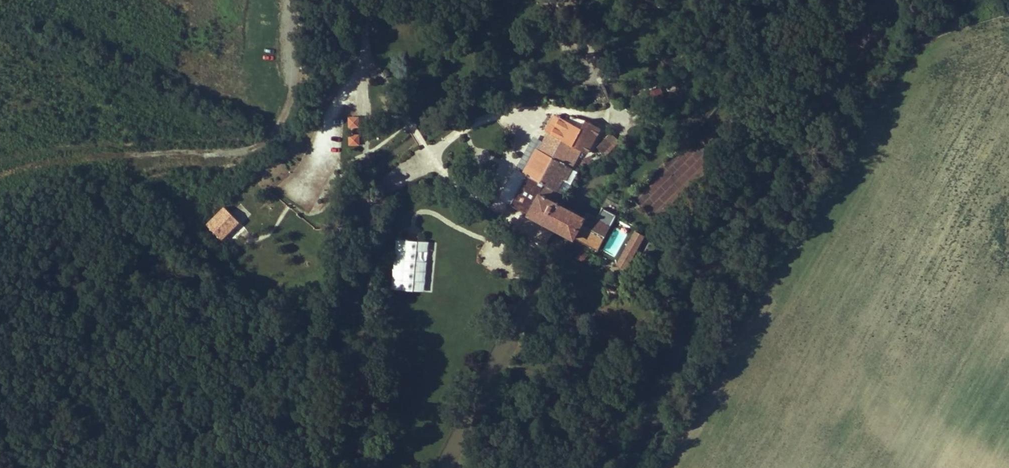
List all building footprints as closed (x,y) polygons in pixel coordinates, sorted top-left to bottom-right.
[(580,223),(604,236),(610,226),(585,213),(583,217),(555,191),(562,178),(564,180),(576,156),(582,159),(599,128),(584,119),(579,128),(566,121),(556,114),(553,116),(545,131),(548,132),(539,150),(537,149),(524,173),(526,175),(510,205),(541,222),(542,220),(548,223),(547,225),(580,223)] [(348,126),(359,126),(359,115),(348,115),(348,126)] [(569,115),(566,121),(579,128),(584,119),(569,115)] [(359,134),(349,134),(348,143),(359,143),(359,134)] [(220,216),(208,228),(214,235),(227,222),(220,216)] [(614,227),(602,251),(615,257),(627,233),(614,227)] [(630,269),(643,232),(631,228),(618,264),(630,269)] [(429,239),(395,237),(392,289),(432,291),(434,258),(428,257),(429,239)]
